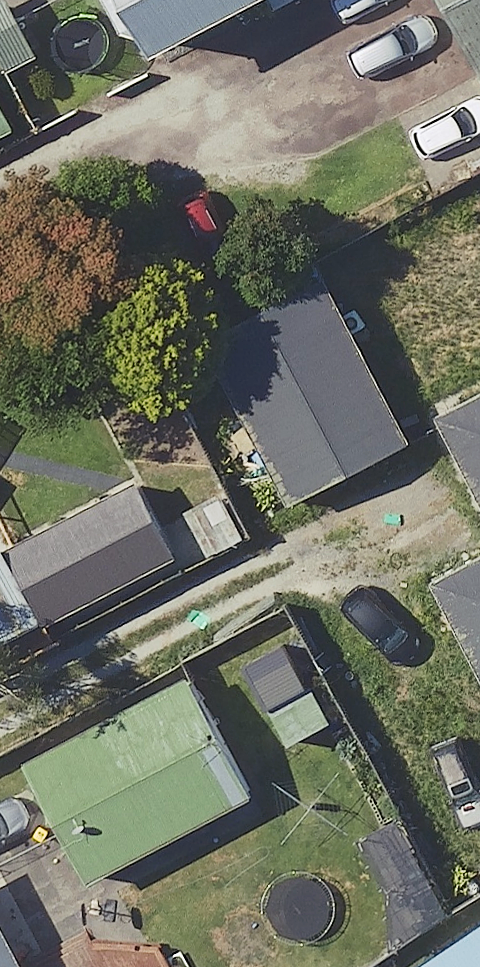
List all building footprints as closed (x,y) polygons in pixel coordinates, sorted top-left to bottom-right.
[(176,88),(337,0),(127,0),(176,88)] [(479,42),(479,0),(454,0),(479,42)] [(0,87),(0,159),(27,146),(0,87)] [(415,460),(351,322),(245,371),(310,509),(415,460)] [(462,439),(479,475),(479,430),(462,439)] [(159,489),(41,549),(80,629),(200,569),(159,489)] [(18,557),(0,565),(0,664),(57,636),(18,557)] [(456,597),(479,646),(479,585),(456,597)] [(271,810),(208,686),(44,769),(107,893),(271,810)] [(0,916),(0,966),(27,966),(0,916)] [(162,935),(102,966),(180,966),(162,935)] [(457,966),(479,966),(479,951),(457,966)]
